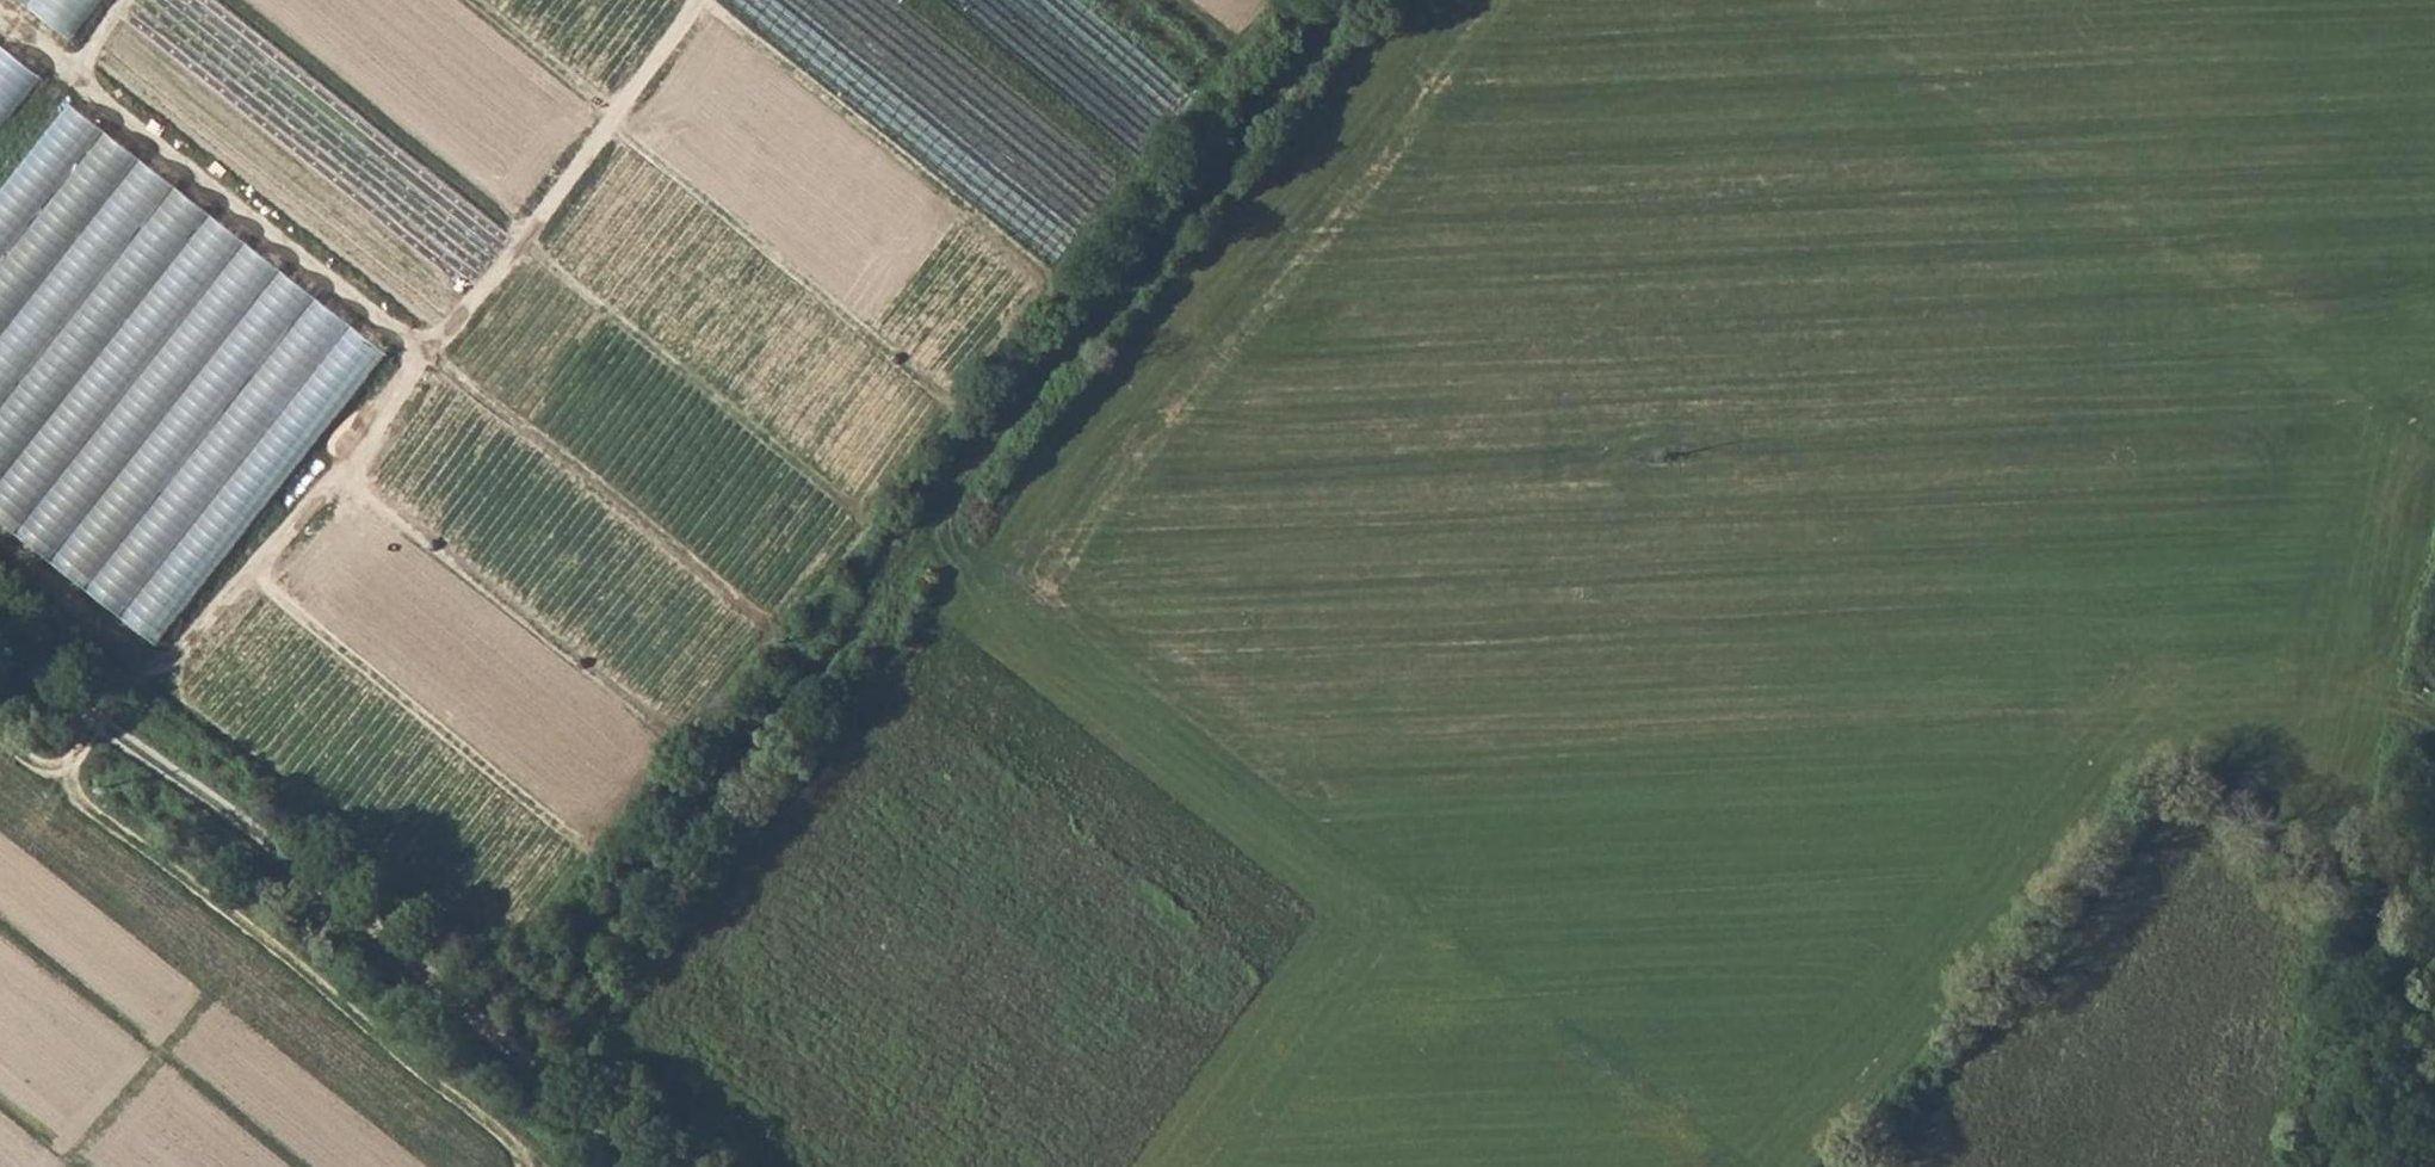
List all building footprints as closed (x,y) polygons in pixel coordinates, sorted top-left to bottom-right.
[(108,0),(29,0),(80,37),(108,0)] [(41,72),(0,42),(0,128),(41,72)] [(388,336),(57,104),(0,186),(0,516),(175,639),(388,336)]
